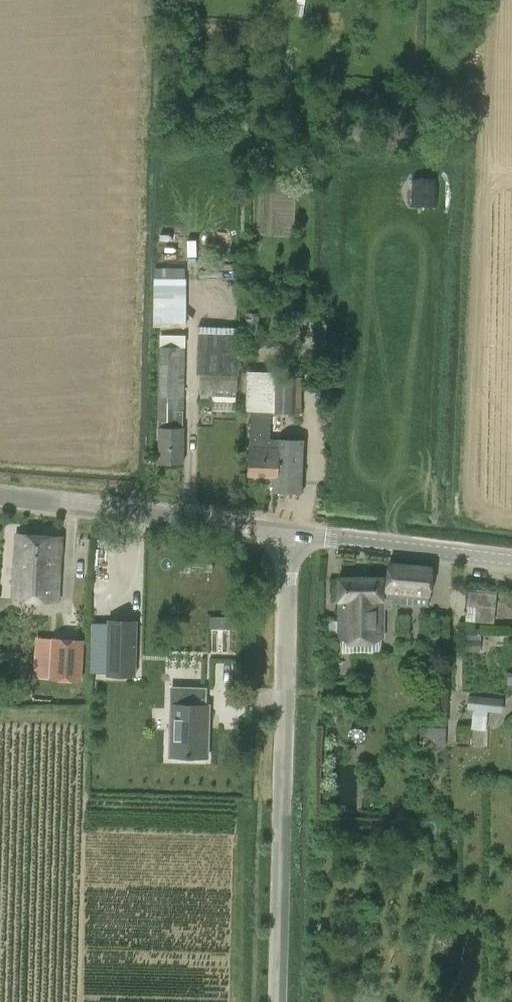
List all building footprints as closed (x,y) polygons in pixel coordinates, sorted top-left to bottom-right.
[(286,15),(304,17),(306,0),(288,0),(286,15)] [(155,278),(154,327),(186,328),(187,279),(155,278)] [(260,336),(260,314),(246,314),(246,336),(260,336)] [(200,374),(200,390),(212,390),(212,402),(237,403),(239,376),(241,328),(199,326),(197,374),(200,374)] [(183,411),(184,411),(184,348),(185,348),(186,335),(161,334),(159,428),(158,463),(183,463),(183,428),(182,428),(183,411)] [(271,412),(281,412),(282,378),(276,377),(276,372),(246,371),(245,411),(251,411),(249,445),(250,445),(248,476),(274,477),(273,490),(279,491),(280,440),(270,440),(271,412)] [(296,378),(282,378),(281,412),(295,413),(302,413),(303,383),(296,383),(296,378)] [(280,440),(279,491),(301,492),(303,441),(280,440)] [(12,598),(58,601),(61,537),(16,534),(12,598)] [(427,606),(431,570),(387,568),(386,584),(339,581),(337,640),(381,642),(383,604),(427,606)] [(230,653),(229,618),(211,618),(212,653),(230,653)] [(136,658),(136,621),(109,621),(108,658),(136,658)] [(480,651),(480,629),(463,628),(462,651),(480,651)] [(53,638),(50,679),(82,681),(85,640),(53,638)] [(174,723),(174,759),(197,759),(198,724),(204,724),(205,710),(201,710),(201,689),(169,688),(168,723),(174,723)] [(503,698),(469,695),(468,709),(502,712),(503,698)] [(446,728),(428,727),(427,739),(436,740),(436,746),(445,747),(446,728)]
